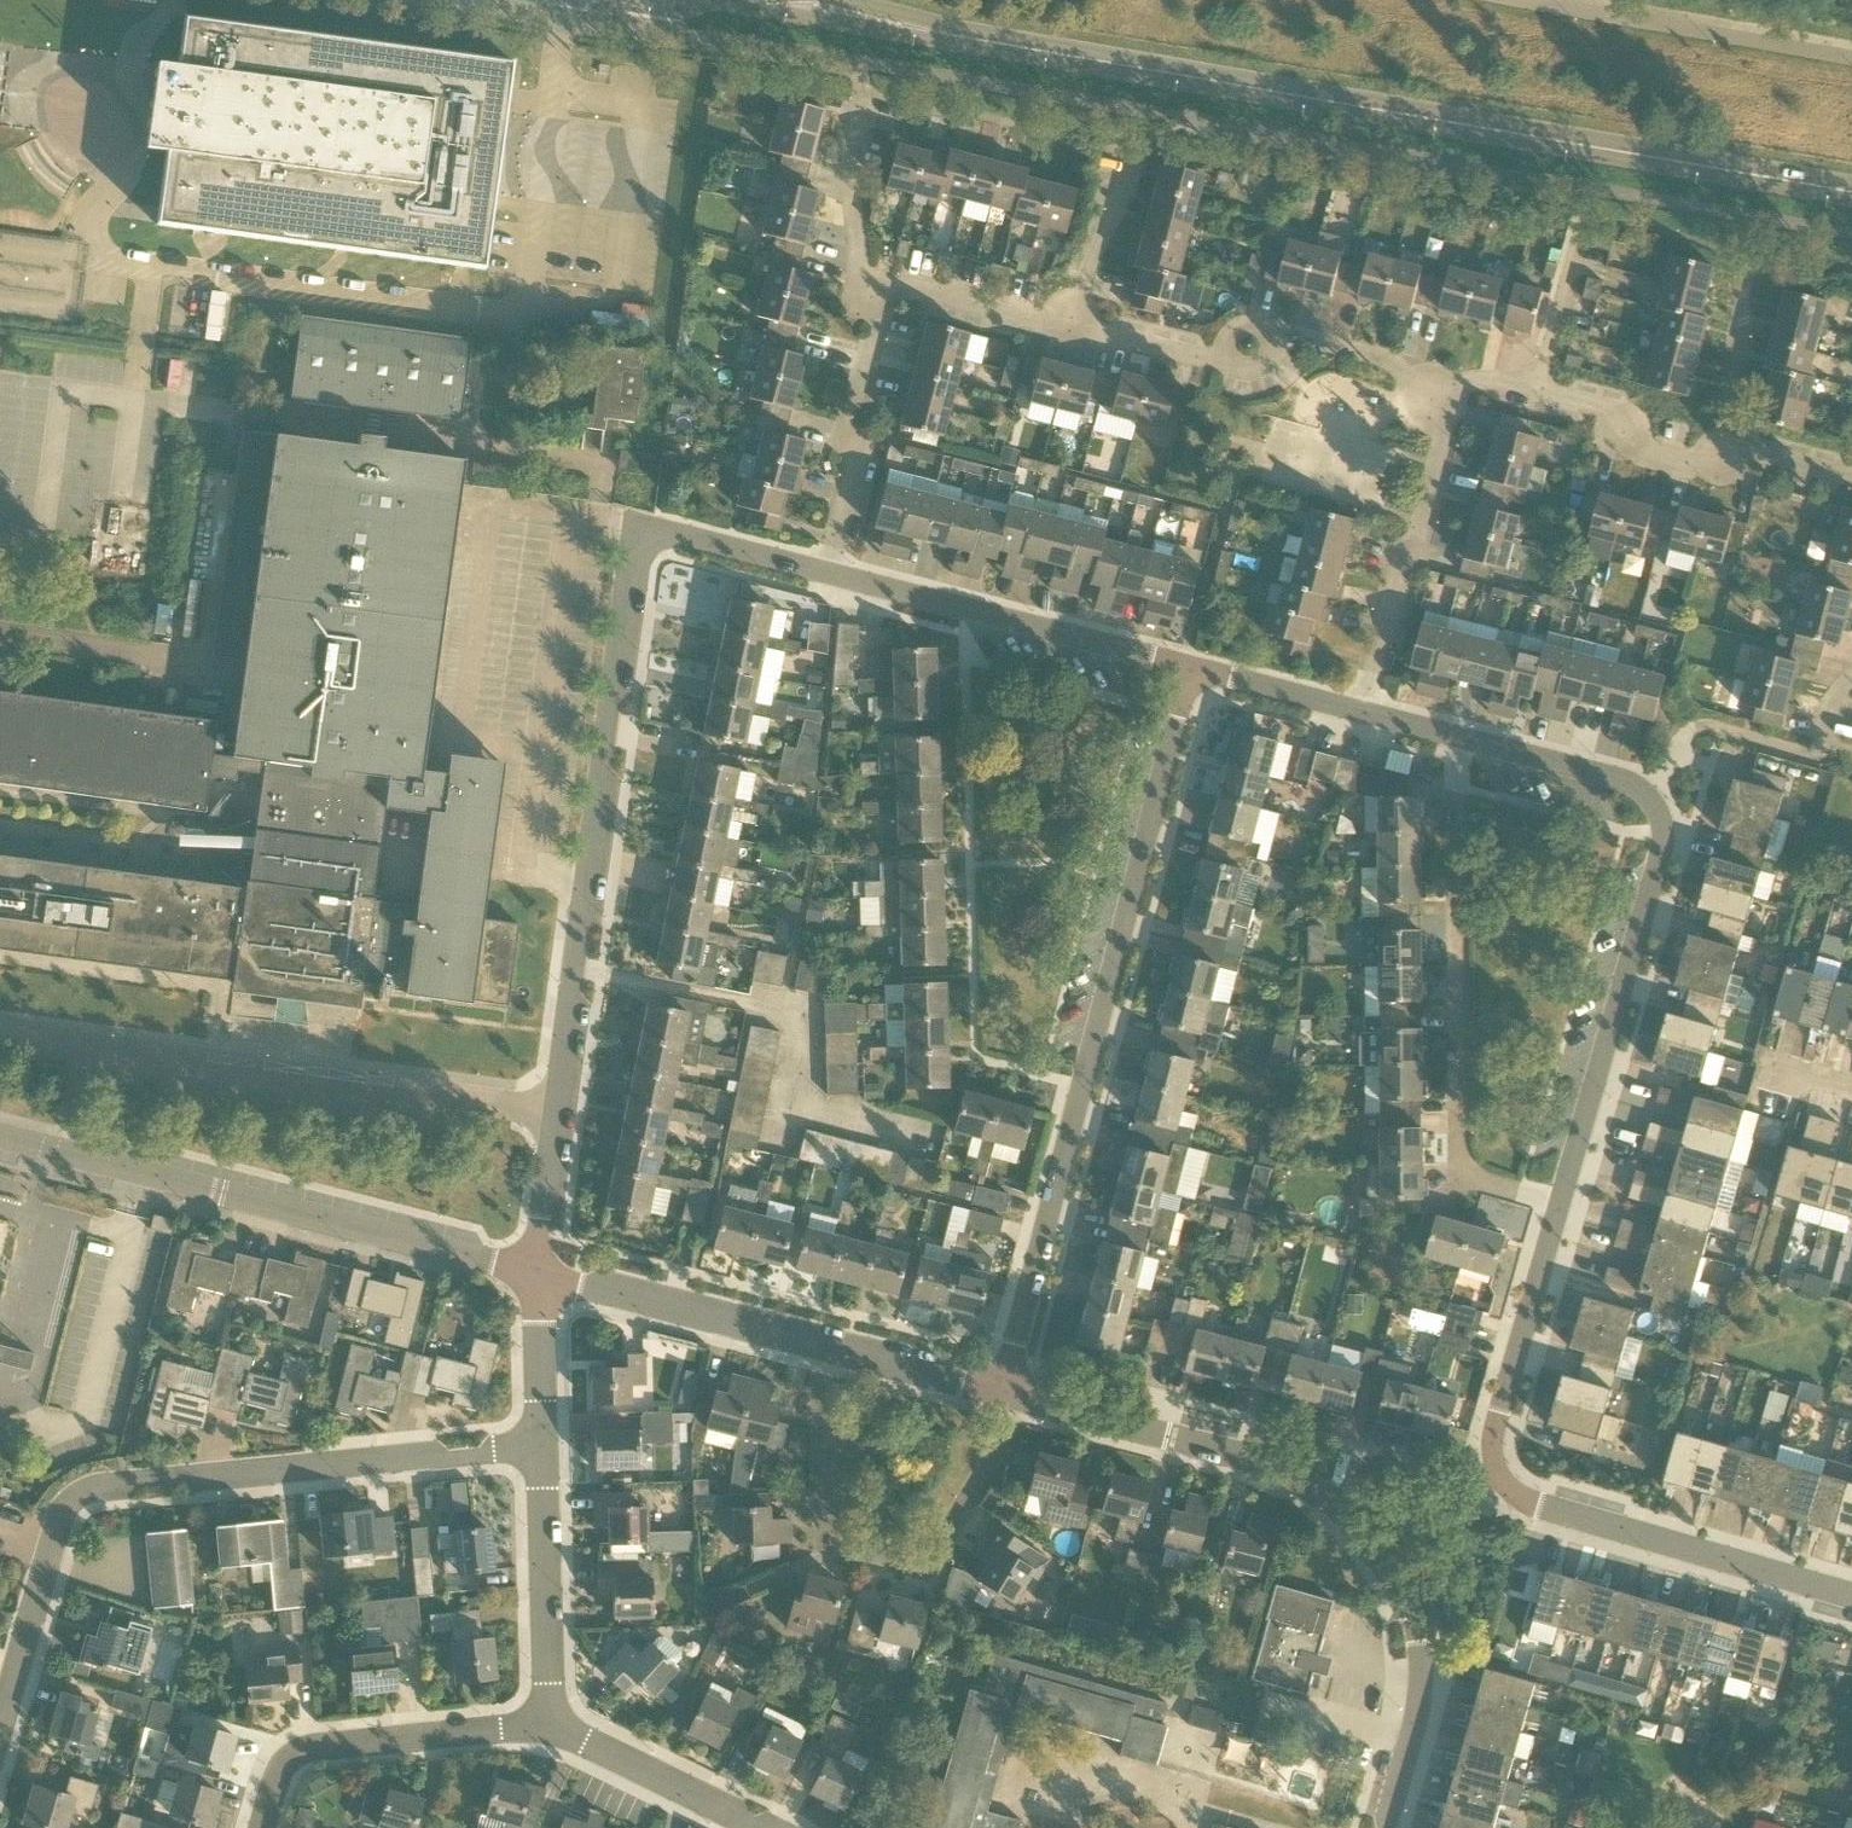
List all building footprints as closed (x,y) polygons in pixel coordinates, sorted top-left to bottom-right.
[(186,17),(179,66),(159,64),(147,149),(167,152),(157,225),(485,270),(510,89),(513,62),(186,17)] [(770,89),(770,88),(755,84),(755,85),(752,95),(767,99),(770,89)] [(775,126),(817,137),(821,123),(828,124),(830,116),(827,111),(782,99),(775,126)] [(814,151),(817,137),(775,126),(768,152),(782,156),(779,168),(807,176),(811,163),(814,164),(819,161),(821,153),(814,151)] [(912,194),(923,152),(897,145),(884,194),(890,195),(894,193),(895,189),(912,194)] [(948,196),(964,200),(975,158),(949,151),(947,158),(948,158),(937,200),(938,201),(942,202),(947,200),(948,196)] [(948,158),(947,158),(923,152),(912,194),(927,198),(926,201),(930,205),(936,207),(938,201),(937,200),(948,158)] [(990,207),(1001,164),(975,158),(964,200),(979,204),(979,207),(982,212),(988,214),(990,207)] [(1196,201),(1203,175),(1154,162),(1152,170),(1154,175),(1158,176),(1154,190),(1196,201)] [(1027,171),(1001,164),(990,207),(1004,210),(1004,214),(1007,219),(1012,220),(1013,220),(1024,178),(1026,178),(1027,171)] [(779,168),(769,208),(811,219),(815,205),(822,207),(824,198),(821,193),(804,189),(807,176),(779,168)] [(1231,186),(1234,175),(1219,171),(1216,182),(1231,186)] [(1236,182),(1249,185),(1252,175),(1239,172),(1236,182)] [(1049,184),(1026,178),(1024,178),(1013,220),(1012,220),(1010,226),(1017,228),(1021,226),(1022,222),(1038,227),(1049,184)] [(1057,239),(1063,240),(1076,191),(1049,184),(1038,227),(1054,231),(1053,234),(1057,239)] [(1196,201),(1154,190),(1150,204),(1147,203),(1142,206),(1141,214),(1189,227),(1196,201)] [(869,221),(877,223),(880,224),(884,209),(873,206),(869,221)] [(808,233),(811,219),(769,208),(762,234),(776,238),(773,251),(801,258),(804,245),(807,246),(812,243),(815,235),(808,233)] [(1189,227),(1141,214),(1139,221),(1141,226),(1145,227),(1141,240),(1183,251),(1189,227)] [(1269,220),(1266,235),(1276,238),(1280,223),(1269,220)] [(1597,247),(1612,251),(1615,241),(1600,237),(1597,247)] [(1141,267),(1176,277),(1176,275),(1183,251),(1141,240),(1137,255),(1130,253),(1127,265),(1141,269),(1141,267)] [(906,258),(910,244),(900,241),(896,256),(906,258)] [(1287,255),(1273,251),(1272,256),(1266,280),(1280,283),(1279,287),(1282,291),(1290,294),(1292,287),(1306,290),(1317,247),(1291,241),(1287,255)] [(1347,293),(1354,265),(1342,261),(1343,255),(1317,247),(1306,290),(1320,294),(1318,301),(1326,303),(1331,300),(1334,290),(1347,293)] [(798,271),(801,258),(773,251),(763,290),(805,301),(808,287),(815,289),(818,281),(815,276),(798,271)] [(947,269),(951,254),(940,251),(936,266),(947,269)] [(1062,271),(1066,256),(1060,255),(1056,253),(1052,268),(1062,271)] [(957,272),(961,256),(951,254),(947,269),(957,272)] [(1250,269),(1260,272),(1264,257),(1254,254),(1250,269)] [(1386,303),(1397,261),(1371,254),(1367,268),(1354,265),(1347,293),(1359,297),(1359,300),(1362,305),(1370,307),(1372,300),(1386,303)] [(1659,280),(1709,293),(1715,267),(1673,256),(1669,272),(1666,271),(1661,273),(1659,280)] [(1414,303),(1427,306),(1435,277),(1418,273),(1419,266),(1397,261),(1386,303),(1400,307),(1398,314),(1407,316),(1412,314),(1414,303)] [(1559,265),(1558,265),(1548,262),(1544,277),(1555,280),(1559,265)] [(997,282),(1001,267),(991,264),(987,279),(997,282)] [(1007,285),(1011,270),(1001,267),(997,282),(1007,285)] [(1127,307),(1159,315),(1163,301),(1177,305),(1184,278),(1176,275),(1176,277),(1141,267),(1141,269),(1137,287),(1132,286),(1127,307)] [(1447,281),(1435,277),(1427,306),(1440,310),(1439,313),(1442,318),(1451,320),(1453,313),(1467,317),(1478,274),(1451,268),(1447,281)] [(1256,286),(1260,272),(1250,269),(1246,284),(1256,286)] [(1513,298),(1502,296),(1500,295),(1504,281),(1478,274),(1467,317),(1481,321),(1479,327),(1487,330),(1492,327),(1493,324),(1495,324),(1506,327),(1513,298)] [(1601,292),(1604,282),(1589,278),(1586,288),(1601,292)] [(1664,291),(1660,307),(1702,318),(1703,317),(1709,293),(1659,280),(1658,286),(1660,290),(1664,291)] [(1513,298),(1506,327),(1504,334),(1512,336),(1517,333),(1518,330),(1533,334),(1545,292),(1517,284),(1513,298)] [(1599,302),(1601,292),(1586,288),(1584,298),(1599,302)] [(801,315),(805,301),(763,290),(756,316),(770,320),(767,333),(795,340),(798,327),(801,328),(806,325),(808,317),(801,315)] [(1780,317),(1829,329),(1830,323),(1828,318),(1824,318),(1829,301),(1787,290),(1780,317)] [(1702,318),(1660,307),(1659,312),(1661,317),(1664,318),(1660,335),(1703,345),(1709,319),(1703,317),(1702,318)] [(1828,335),(1829,329),(1780,317),(1773,342),(1816,353),(1820,337),(1824,338),(1828,335)] [(302,319),(291,395),(461,417),(469,360),(484,362),(487,345),(302,319)] [(962,360),(969,334),(927,323),(923,338),(920,337),(915,340),(913,347),(962,360)] [(1588,342),(1591,332),(1576,328),(1573,339),(1588,342)] [(791,353),(795,340),(767,333),(757,371),(798,381),(801,369),(809,371),(811,363),(808,358),(791,353)] [(1696,371),(1703,345),(1660,335),(1656,350),(1653,349),(1649,351),(1647,358),(1696,371)] [(1774,369),(1816,380),(1817,374),(1815,369),(1812,368),(1816,353),(1773,342),(1766,369),(1773,370),(1774,369)] [(592,366),(593,366),(600,367),(593,416),(586,416),(584,428),(604,431),(606,419),(636,423),(639,401),(645,351),(595,344),(592,366)] [(956,385),(962,360),(913,347),(911,355),(914,359),(917,360),(914,374),(956,385)] [(1056,408),(1067,367),(1053,363),(1055,356),(1046,354),(1041,356),(1040,360),(1027,356),(1019,384),(1033,388),(1029,402),(1056,408)] [(1581,369),(1582,368),(1584,358),(1569,355),(1567,365),(1581,369)] [(1014,374),(1018,359),(1008,356),(1004,371),(1014,374)] [(1689,397),(1696,371),(1647,358),(1645,363),(1648,368),(1652,369),(1647,386),(1689,397)] [(1099,405),(1106,377),(1093,374),(1094,370),(1091,366),(1083,363),(1081,370),(1067,367),(1056,408),(1082,415),(1086,402),(1099,405)] [(1136,422),(1147,380),(1133,376),(1135,369),(1127,367),(1122,370),(1119,380),(1106,377),(1099,405),(1112,408),(1110,415),(1136,422)] [(1773,370),(1767,395),(1816,407),(1818,401),(1815,397),(1812,396),(1816,380),(1774,369),(1773,370)] [(795,397),(798,381),(757,371),(750,398),(764,402),(760,416),(788,423),(792,410),(795,411),(799,408),(802,399),(795,397)] [(1011,388),(1014,374),(1004,371),(1000,385),(1011,388)] [(949,411),(956,385),(914,374),(910,388),(907,388),(902,391),(900,398),(949,411)] [(1180,418),(1187,390),(1173,387),(1174,384),(1171,379),(1163,377),(1161,384),(1147,380),(1136,422),(1162,428),(1166,415),(1180,418)] [(1815,413),(1816,407),(1767,395),(1760,421),(1803,431),(1807,414),(1811,415),(1815,413)] [(669,412),(690,415),(692,400),(686,399),(671,397),(669,412)] [(942,437),(949,411),(900,398),(898,405),(901,410),(904,411),(900,426),(942,437)] [(998,424),(1008,426),(1012,411),(1002,408),(998,424)] [(1528,435),(1531,421),(1503,414),(1500,427),(1496,427),(1492,429),(1489,438),(1496,440),(1493,454),(1535,465),(1542,439),(1528,435)] [(785,436),(788,423),(760,416),(757,430),(763,432),(757,456),(799,467),(803,453),(810,455),(812,447),(810,442),(785,436)] [(1004,440),(1008,426),(998,424),(994,438),(1004,440)] [(233,981),(231,992),(360,1010),(363,984),(381,986),(379,1000),(386,1001),(388,987),(393,988),(393,991),(395,991),(395,988),(406,989),(406,994),(405,994),(405,995),(471,1004),(471,1003),(470,1003),(471,998),(507,1003),(506,1006),(508,1006),(509,1002),(519,927),(481,921),(503,762),(451,755),(449,774),(418,770),(459,463),(464,464),(465,461),(383,450),(384,439),(360,436),(359,447),(279,436),(243,430),(213,652),(246,657),(233,756),(213,753),(218,721),(0,692),(0,784),(206,812),(210,777),(236,780),(237,770),(265,774),(250,890),(0,856),(0,950),(233,981)] [(664,450),(684,455),(687,440),(667,435),(664,450)] [(920,461),(923,451),(891,442),(889,453),(920,461)] [(621,470),(650,471),(650,451),(621,450),(621,470)] [(923,451),(920,461),(933,465),(936,454),(923,451)] [(1528,491),(1535,465),(1493,454),(1489,468),(1482,466),(1480,474),(1482,479),(1486,480),(1482,493),(1511,500),(1514,487),(1528,491)] [(757,456),(751,480),(750,481),(786,490),(785,493),(799,496),(801,487),(796,481),(799,467),(757,456)] [(1046,464),(1019,457),(1017,467),(1043,474),(1046,464)] [(968,473),(971,463),(954,458),(951,468),(968,473)] [(687,474),(690,464),(675,460),(672,470),(687,474)] [(499,466),(499,465),(474,462),(472,475),(498,479),(499,468),(499,466)] [(968,473),(980,476),(983,466),(971,463),(968,473)] [(1046,464),(1043,474),(1057,477),(1059,467),(1046,464)] [(997,480),(1013,485),(1015,474),(1000,470),(997,480)] [(775,530),(785,493),(786,490),(750,481),(751,480),(744,478),(737,506),(751,510),(747,524),(779,532),(780,531),(775,530)] [(1088,492),(1091,482),(1075,478),(1072,488),(1088,492)] [(1116,488),(1091,482),(1088,492),(1114,499),(1116,488)] [(900,535),(912,491),(885,484),(874,528),(900,535)] [(1116,488),(1114,499),(1138,505),(1141,494),(1124,490),(1116,488)] [(1617,543),(1628,501),(1614,497),(1615,490),(1607,488),(1602,491),(1602,494),(1588,491),(1581,519),(1594,522),(1590,536),(1617,543)] [(925,541),(936,497),(912,491),(900,535),(925,541)] [(1018,569),(1021,556),(1033,513),(1032,513),(1035,502),(1031,497),(1016,492),(1011,495),(1008,506),(998,550),(1008,552),(1005,565),(1018,569)] [(1507,513),(1511,500),(1482,493),(1479,506),(1476,505),(1471,508),(1469,516),(1476,518),(1472,532),(1514,543),(1521,517),(1507,513)] [(968,566),(969,567),(972,553),(986,501),(962,494),(960,504),(949,547),(971,553),(968,566)] [(1141,494),(1138,505),(1151,508),(1153,498),(1141,494)] [(1570,505),(1581,508),(1584,497),(1573,494),(1570,505)] [(1756,496),(1755,497),(1752,511),(1763,514),(1766,498),(1756,496)] [(960,504),(936,497),(925,541),(949,547),(960,504)] [(1660,539),(1667,511),(1654,508),(1655,504),(1652,500),(1643,497),(1641,504),(1628,501),(1617,543),(1643,550),(1646,536),(1660,539)] [(986,501),(972,553),(969,567),(980,570),(984,556),(995,559),(998,550),(1008,506),(986,501)] [(1245,503),(1235,501),(1231,515),(1241,518),(1245,503)] [(1697,556),(1708,514),(1694,510),(1696,504),(1688,501),(1683,504),(1680,514),(1667,511),(1660,539),(1672,543),(1671,549),(1697,556)] [(1186,517),(1188,507),(1172,502),(1169,513),(1186,517)] [(1188,507),(1186,517),(1198,521),(1201,510),(1188,507)] [(1846,507),(1839,533),(1851,537),(1851,509),(1846,507)] [(1307,535),(1356,548),(1358,541),(1355,536),(1352,535),(1356,520),(1314,509),(1307,535)] [(1708,514),(1697,556),(1724,563),(1727,549),(1741,553),(1748,525),(1734,521),(1735,518),(1732,513),(1724,511),(1722,518),(1708,514)] [(1046,562),(1057,519),(1033,513),(1021,556),(1046,562)] [(1237,533),(1241,518),(1231,515),(1227,530),(1237,533)] [(1066,581),(1069,568),(1081,525),(1057,519),(1046,562),(1068,568),(1065,581),(1066,581)] [(1081,525),(1069,568),(1066,581),(1078,584),(1082,572),(1092,574),(1093,574),(1103,540),(1105,531),(1081,525)] [(1150,553),(1138,549),(1141,537),(1139,532),(1130,530),(1126,546),(1115,590),(1139,596),(1150,553)] [(1507,569),(1514,543),(1472,532),(1468,546),(1461,544),(1459,553),(1462,558),(1465,558),(1462,572),(1490,580),(1493,566),(1507,569)] [(1839,533),(1828,573),(1851,579),(1851,537),(1839,533)] [(1354,555),(1356,548),(1307,535),(1300,561),(1342,571),(1346,557),(1349,558),(1354,555)] [(1199,559),(1202,549),(1159,538),(1156,548),(1199,559)] [(1114,590),(1115,590),(1126,546),(1103,540),(1093,574),(1092,574),(1089,583),(1101,586),(1097,599),(1111,603),(1114,590)] [(1228,569),(1232,554),(1222,552),(1218,566),(1228,569)] [(1158,615),(1160,615),(1163,603),(1175,559),(1150,553),(1139,596),(1162,602),(1158,615)] [(1175,559),(1163,603),(1160,615),(1172,618),(1175,606),(1187,609),(1198,565),(1175,559)] [(1339,585),(1342,571),(1300,561),(1295,584),(1294,586),(1329,595),(1328,596),(1342,600),(1345,591),(1342,586),(1339,585)] [(1224,584),(1228,569),(1218,566),(1214,581),(1224,584)] [(1851,598),(1851,579),(1828,573),(1825,586),(1811,582),(1804,608),(1851,621),(1851,609),(1849,608),(1851,598)] [(1444,585),(1459,589),(1461,579),(1447,575),(1444,585)] [(1461,579),(1459,589),(1474,593),(1476,583),(1461,579)] [(1287,583),(1280,608),(1280,609),(1315,618),(1315,620),(1329,623),(1331,614),(1329,610),(1325,609),(1328,596),(1329,595),(1294,586),(1295,584),(1287,583)] [(1507,601),(1510,590),(1495,587),(1492,597),(1507,601)] [(1510,590),(1507,601),(1522,605),(1524,594),(1510,590)] [(1556,607),(1559,597),(1544,594),(1541,604),(1556,607)] [(1559,597),(1556,607),(1571,611),(1573,601),(1559,597)] [(787,612),(772,608),(731,599),(724,633),(765,642),(766,636),(768,626),(783,629),(787,612)] [(1311,636),(1315,620),(1315,618),(1280,609),(1280,608),(1274,606),(1266,634),(1281,637),(1277,651),(1305,658),(1311,636)] [(1851,627),(1851,621),(1804,608),(1794,648),(1822,656),(1826,642),(1840,645),(1844,630),(1847,631),(1851,628),(1851,627)] [(1603,626),(1605,615),(1591,611),(1588,622),(1603,626)] [(1447,629),(1448,630),(1451,618),(1427,612),(1424,623),(1412,667),(1436,673),(1447,629)] [(1605,615),(1603,626),(1617,630),(1620,619),(1605,615)] [(810,621),(809,649),(829,650),(830,622),(810,621)] [(860,646),(860,626),(838,623),(834,659),(832,687),(858,686),(859,680),(854,680),(853,646),(860,646)] [(1650,638),(1653,628),(1638,625),(1636,634),(1650,638)] [(1653,628),(1650,638),(1665,642),(1667,632),(1653,628)] [(1471,636),(1448,630),(1447,629),(1436,673),(1460,679),(1471,636)] [(785,639),(766,636),(765,642),(724,633),(717,666),(758,674),(764,648),(783,652),(785,639)] [(1460,679),(1484,686),(1495,642),(1471,636),(1460,679)] [(785,639),(783,652),(798,655),(801,643),(785,639)] [(1484,686),(1507,692),(1519,648),(1495,642),(1484,686)] [(895,685),(936,684),(935,650),(897,651),(897,646),(898,646),(898,644),(877,645),(878,671),(893,670),(893,679),(878,680),(878,692),(894,692),(895,685)] [(1543,705),(1554,708),(1569,652),(1545,645),(1543,654),(1534,689),(1536,689),(1546,692),(1543,705)] [(1534,689),(1543,654),(1519,648),(1507,692),(1508,692),(1505,705),(1519,708),(1522,696),(1533,699),(1536,689),(1534,689)] [(1818,669),(1822,656),(1794,648),(1791,660),(1757,652),(1750,678),(1792,689),(1796,675),(1799,676),(1804,673),(1806,666),(1818,669)] [(1582,702),(1593,658),(1569,652),(1554,708),(1556,708),(1559,696),(1582,702)] [(1605,708),(1617,664),(1593,658),(1582,702),(1605,708)] [(1630,714),(1641,670),(1617,664),(1605,708),(1630,714)] [(753,702),(758,674),(717,666),(710,700),(752,708),(753,702)] [(819,684),(821,672),(808,670),(806,682),(819,684)] [(1655,721),(1661,697),(1667,677),(1641,670),(1630,714),(1655,721)] [(1789,703),(1792,689),(1750,678),(1743,704),(1757,708),(1754,722),(1782,729),(1785,716),(1789,716),(1794,713),(1796,705),(1789,703)] [(858,693),(878,692),(878,680),(859,680),(858,686),(858,693)] [(872,720),(894,719),(894,720),(937,719),(936,684),(895,685),(894,692),(894,697),(872,697),(872,720)] [(771,706),(753,702),(752,708),(710,700),(703,733),(744,742),(748,725),(765,728),(767,718),(769,718),(771,706)] [(771,706),(769,718),(785,721),(787,709),(771,706)] [(831,729),(845,729),(844,714),(831,715),(831,729)] [(1279,743),(1259,737),(1239,732),(1230,766),(1271,776),(1279,743)] [(784,747),(780,765),(815,772),(818,741),(799,736),(796,751),(784,747)] [(879,762),(879,774),(896,774),(938,773),(937,738),(895,740),(896,757),(878,758),(879,762)] [(1318,752),(1303,748),(1296,778),(1310,781),(1311,778),(1318,752)] [(1393,748),(1388,767),(1411,772),(1415,754),(1393,748)] [(1335,784),(1342,758),(1318,752),(1311,778),(1335,784)] [(1349,791),(1357,762),(1342,758),(1335,784),(1334,787),(1349,791)] [(733,799),(735,791),(739,771),(698,762),(691,796),(732,805),(733,799)] [(879,774),(879,762),(861,762),(861,775),(879,774)] [(1364,795),(1372,766),(1357,762),(1349,791),(1364,795)] [(815,777),(815,772),(780,765),(776,783),(813,791),(815,777)] [(1262,809),(1271,776),(1230,766),(1221,799),(1262,809)] [(1413,776),(1412,776),(1372,766),(1364,795),(1366,796),(1367,834),(1380,834),(1422,833),(1422,799),(1391,799),(1393,789),(1411,789),(1413,776)] [(1777,819),(1784,793),(1788,779),(1755,769),(1751,784),(1735,779),(1728,805),(1777,819)] [(899,808),(940,807),(938,773),(896,774),(897,802),(882,802),(882,815),(898,814),(899,808)] [(816,775),(817,787),(846,786),(845,774),(816,775)] [(752,803),(733,799),(732,805),(691,796),(684,829),(726,838),(731,811),(749,815),(752,803)] [(1253,842),(1262,809),(1221,799),(1212,832),(1223,835),(1220,849),(1250,857),(1258,859),(1262,844),(1253,842)] [(862,815),(882,815),(882,802),(862,802),(862,815)] [(749,815),(757,816),(765,818),(768,806),(752,803),(749,815)] [(1770,845),(1777,819),(1728,805),(1720,830),(1736,835),(1732,848),(1766,858),(1777,861),(1781,848),(1770,845)] [(899,808),(898,814),(898,843),(941,841),(940,807),(899,808)] [(726,838),(684,829),(677,862),(719,871),(720,865),(726,838)] [(1380,868),(1422,868),(1422,833),(1380,834),(1380,868)] [(1713,857),(1705,883),(1756,897),(1766,858),(1732,848),(1728,861),(1713,857)] [(1238,905),(1250,857),(1220,849),(1216,863),(1205,860),(1196,894),(1238,905)] [(879,898),(942,896),(941,861),(880,863),(880,882),(863,883),(865,896),(865,898),(879,898)] [(738,868),(720,865),(719,871),(677,862),(670,895),(712,904),(717,877),(735,881),(738,868)] [(738,868),(735,881),(751,884),(754,872),(738,868)] [(1380,917),(1411,917),(1411,902),(1422,902),(1422,868),(1380,868),(1380,917)] [(1843,874),(1837,893),(1851,898),(1851,877),(1843,874)] [(1745,936),(1756,897),(1705,883),(1698,908),(1713,913),(1710,926),(1745,936)] [(1255,909),(1238,905),(1196,894),(1188,927),(1199,930),(1195,945),(1242,957),(1255,909)] [(705,938),(707,931),(712,904),(670,895),(663,929),(705,938)] [(902,931),(943,930),(942,896),(879,898),(880,925),(886,925),(886,938),(902,937),(902,931)] [(784,897),(780,919),(797,922),(801,900),(784,897)] [(821,924),(825,903),(810,900),(806,921),(821,924)] [(1381,966),(1423,966),(1423,931),(1412,931),(1411,917),(1380,917),(1381,966)] [(1326,924),(1308,925),(1310,962),(1327,961),(1326,924)] [(866,938),(886,938),(886,925),(880,925),(866,925),(866,938)] [(1734,974),(1745,936),(1710,926),(1706,939),(1690,935),(1683,960),(1734,974)] [(724,935),(707,931),(705,938),(663,929),(656,963),(676,967),(673,979),(671,979),(671,980),(714,988),(718,970),(700,966),(704,944),(722,947),(724,935)] [(902,931),(902,937),(903,965),(944,964),(943,930),(902,931)] [(724,935),(722,947),(738,951),(741,938),(724,935)] [(1242,957),(1195,945),(1191,959),(1180,956),(1171,990),(1213,1001),(1221,969),(1239,973),(1243,958),(1242,957)] [(767,984),(774,954),(758,951),(752,981),(767,984)] [(774,954),(767,984),(782,987),(788,957),(774,954)] [(1814,974),(1799,1023),(1824,1030),(1838,981),(1843,963),(1820,956),(1814,974)] [(794,990),(812,993),(817,963),(800,960),(794,990)] [(1723,1014),(1734,974),(1683,960),(1676,986),(1691,990),(1687,1004),(1723,1014)] [(830,966),(817,963),(812,993),(824,996),(830,966)] [(1423,1001),(1423,966),(1381,966),(1381,968),(1366,968),(1366,991),(1381,991),(1381,1016),(1412,1016),(1412,1001),(1423,1001)] [(1774,1016),(1776,1017),(1777,1017),(1777,1016),(1799,1023),(1814,974),(1789,966),(1774,1016)] [(1848,1037),(1851,1024),(1851,985),(1838,981),(1824,1030),(1848,1037)] [(885,1006),(855,1007),(856,1019),(856,1021),(904,1020),(946,1019),(945,984),(903,986),(903,1004),(885,1004),(885,1006)] [(1212,1003),(1213,1001),(1171,990),(1163,1023),(1174,1026),(1170,1041),(1209,1051),(1218,1053),(1230,1008),(1212,1003)] [(856,1019),(855,1007),(855,1004),(825,1004),(825,1019),(856,1019)] [(1712,1052),(1723,1014),(1687,1004),(1683,1017),(1668,1013),(1661,1038),(1712,1052)] [(682,1048),(684,1042),(689,1014),(648,1006),(641,1039),(682,1048)] [(1381,1016),(1382,1065),(1424,1065),(1424,1030),(1412,1030),(1412,1016),(1381,1016)] [(856,1034),(856,1021),(856,1019),(825,1019),(825,1035),(856,1034)] [(946,1019),(904,1020),(905,1047),(890,1048),(890,1061),(906,1060),(906,1054),(947,1052),(946,1019)] [(748,1041),(778,1047),(781,1032),(751,1026),(748,1041)] [(826,1050),(857,1049),(856,1034),(825,1035),(826,1050)] [(1705,1078),(1712,1052),(1661,1038),(1653,1064),(1705,1078)] [(697,1066),(699,1057),(702,1045),(684,1042),(682,1048),(641,1039),(634,1072),(676,1080),(679,1063),(697,1066)] [(778,1047),(748,1041),(745,1056),(775,1062),(778,1047)] [(1205,1066),(1209,1051),(1170,1041),(1167,1054),(1156,1052),(1147,1086),(1189,1097),(1197,1064),(1205,1066)] [(716,1061),(717,1054),(718,1049),(702,1045),(699,1057),(716,1061)] [(890,1061),(890,1048),(869,1048),(869,1061),(890,1061)] [(826,1065),(857,1064),(857,1049),(826,1050),(826,1065)] [(1274,1049),(1270,1063),(1287,1067),(1291,1053),(1274,1049)] [(906,1054),(906,1060),(907,1088),(948,1087),(947,1052),(906,1054)] [(716,1061),(714,1067),(735,1071),(737,1058),(717,1054),(716,1061)] [(745,1056),(742,1070),(772,1076),(775,1062),(745,1056)] [(1753,1080),(1758,1065),(1729,1056),(1725,1072),(1753,1080)] [(827,1080),(858,1079),(857,1064),(826,1065),(827,1080)] [(1424,1099),(1424,1065),(1382,1065),(1365,1065),(1366,1115),(1413,1114),(1413,1100),(1424,1099)] [(739,1085),(769,1091),(772,1076),(742,1070),(739,1085)] [(670,1108),(676,1080),(634,1072),(627,1105),(669,1114),(670,1108)] [(1723,1074),(1721,1083),(1748,1090),(1750,1081),(1723,1074)] [(858,1079),(827,1080),(827,1095),(858,1094),(858,1079)] [(882,1084),(865,1085),(865,1101),(883,1100),(882,1084)] [(765,1106),(769,1091),(739,1085),(736,1100),(765,1106)] [(1185,1112),(1189,1097),(1147,1086),(1138,1120),(1149,1123),(1146,1137),(1190,1148),(1190,1147),(1199,1115),(1185,1112)] [(1745,1110),(1749,1096),(1716,1086),(1712,1100),(1712,1101),(1745,1110)] [(1712,1101),(1712,1100),(1696,1096),(1695,1097),(1661,1087),(1657,1101),(1692,1111),(1689,1121),(1739,1136),(1754,1140),(1761,1115),(1745,1110),(1712,1101)] [(989,1141),(1000,1101),(965,1091),(954,1132),(982,1139),(978,1155),(990,1159),(995,1142),(989,1141)] [(763,1120),(765,1106),(736,1100),(733,1114),(763,1120)] [(989,1141),(995,1142),(1021,1149),(1032,1109),(1000,1101),(989,1141)] [(688,1112),(670,1108),(669,1114),(627,1105),(620,1138),(662,1147),(667,1120),(685,1124),(688,1112)] [(705,1115),(704,1115),(688,1112),(685,1124),(702,1128),(704,1120),(705,1115)] [(759,1135),(763,1120),(733,1114),(730,1129),(759,1135)] [(1366,1131),(1382,1131),(1382,1164),(1424,1164),(1424,1129),(1413,1129),(1413,1114),(1366,1115),(1366,1131)] [(1801,1203),(1825,1119),(1811,1115),(1801,1150),(1792,1147),(1793,1147),(1790,1146),(1776,1196),(1801,1203)] [(1825,1210),(1839,1161),(1829,1158),(1839,1123),(1825,1119),(1801,1203),(1825,1210)] [(1739,1136),(1689,1121),(1686,1132),(1652,1122),(1648,1136),(1732,1160),(1739,1136)] [(756,1151),(759,1135),(730,1129),(727,1145),(756,1151)] [(798,1159),(814,1163),(821,1134),(806,1130),(798,1159)] [(829,1167),(837,1138),(821,1134),(814,1163),(829,1167)] [(1725,1184),(1732,1160),(1648,1136),(1644,1149),(1678,1159),(1675,1170),(1725,1184)] [(1177,1196),(1177,1195),(1177,1194),(1196,1200),(1209,1153),(1190,1147),(1190,1148),(1146,1137),(1142,1151),(1131,1149),(1123,1182),(1177,1196)] [(656,1175),(662,1147),(620,1138),(613,1172),(655,1181),(656,1175)] [(851,1141),(837,1138),(829,1167),(844,1171),(851,1141)] [(851,1141),(844,1171),(859,1175),(866,1145),(851,1141)] [(1279,1165),(1283,1148),(1263,1144),(1259,1161),(1279,1165)] [(859,1175),(873,1178),(881,1149),(866,1145),(859,1175)] [(881,1149),(873,1178),(889,1182),(896,1153),(881,1149)] [(910,1157),(896,1153),(889,1182),(903,1186),(910,1157)] [(986,1176),(990,1159),(978,1155),(973,1173),(986,1176)] [(1851,1207),(1851,1156),(1850,1164),(1839,1161),(1825,1210),(1821,1224),(1845,1231),(1849,1217),(1851,1207)] [(771,1169),(782,1172),(784,1159),(774,1157),(771,1169)] [(903,1186),(917,1190),(925,1160),(910,1157),(903,1186)] [(930,1193),(937,1163),(925,1160),(917,1190),(930,1193)] [(1262,1213),(1274,1168),(1257,1164),(1246,1208),(1262,1213)] [(1424,1164),(1382,1164),(1370,1164),(1370,1197),(1361,1197),(1361,1214),(1383,1214),(1383,1213),(1414,1212),(1414,1198),(1425,1198),(1424,1164)] [(1718,1208),(1725,1184),(1675,1170),(1673,1180),(1638,1170),(1634,1184),(1718,1208)] [(674,1178),(656,1175),(655,1181),(613,1172),(607,1206),(648,1214),(654,1187),(672,1190),(674,1178)] [(690,1189),(691,1182),(674,1178),(672,1190),(687,1194),(689,1189),(690,1189)] [(1761,1178),(1757,1192),(1767,1195),(1771,1182),(1761,1178)] [(756,1198),(769,1201),(773,1184),(761,1180),(756,1198)] [(1182,1197),(1177,1195),(1177,1196),(1123,1182),(1114,1216),(1124,1218),(1121,1233),(1151,1240),(1171,1245),(1182,1197)] [(1711,1233),(1718,1208),(1634,1184),(1630,1198),(1664,1208),(1661,1218),(1711,1233)] [(976,1186),(972,1204),(1005,1212),(1009,1195),(976,1186)] [(703,1226),(710,1193),(690,1189),(689,1189),(687,1194),(681,1221),(703,1226)] [(1762,1200),(1748,1196),(1745,1210),(1759,1213),(1762,1200)] [(765,1218),(769,1201),(756,1198),(752,1214),(759,1217),(748,1257),(781,1266),(792,1225),(765,1218)] [(838,1219),(851,1222),(855,1205),(843,1202),(838,1219)] [(759,1217),(752,1214),(725,1208),(714,1248),(748,1257),(759,1217)] [(998,1236),(1002,1221),(1002,1219),(969,1211),(967,1219),(964,1228),(970,1230),(998,1236)] [(881,1212),(873,1245),(862,1287),(896,1295),(906,1254),(888,1249),(893,1233),(889,1232),(893,1215),(881,1212)] [(151,1227),(173,1232),(176,1218),(154,1213),(151,1227)] [(1252,1265),(1264,1220),(1240,1213),(1228,1258),(1252,1265)] [(834,1236),(838,1221),(812,1214),(808,1229),(806,1229),(796,1270),(830,1278),(841,1238),(834,1236)] [(1462,1266),(1474,1225),(1439,1215),(1435,1225),(1422,1221),(1413,1252),(1462,1266)] [(964,1228),(967,1219),(958,1217),(955,1231),(957,1231),(952,1248),(965,1251),(970,1230),(964,1228)] [(1704,1257),(1711,1233),(1661,1218),(1658,1229),(1624,1218),(1620,1232),(1704,1257)] [(846,1239),(851,1222),(838,1219),(838,1221),(834,1236),(841,1238),(830,1278),(862,1287),(873,1245),(846,1239)] [(1741,1239),(1752,1242),(1756,1225),(1746,1222),(1741,1239)] [(1469,1268),(1493,1275),(1505,1235),(1474,1225),(1462,1266),(1469,1268)] [(1697,1281),(1704,1257),(1620,1232),(1615,1246),(1650,1256),(1648,1266),(1697,1281)] [(1139,1288),(1151,1240),(1121,1233),(1117,1247),(1106,1244),(1098,1278),(1139,1288)] [(243,1295),(253,1258),(236,1254),(234,1265),(207,1258),(210,1247),(184,1240),(166,1307),(190,1313),(197,1287),(228,1295),(229,1291),(243,1295)] [(1736,1254),(1745,1257),(1748,1258),(1752,1245),(1749,1244),(1740,1241),(1736,1254)] [(964,1252),(965,1251),(952,1248),(948,1265),(954,1267),(944,1307),(978,1316),(988,1275),(987,1275),(991,1259),(964,1252)] [(284,1322),(308,1328),(325,1261),(300,1255),(297,1266),(268,1259),(267,1261),(253,1258),(243,1295),(271,1302),(274,1292),(291,1296),(284,1322)] [(954,1267),(948,1265),(921,1258),(911,1299),(944,1307),(954,1267)] [(1690,1306),(1697,1281),(1648,1266),(1645,1277),(1610,1267),(1606,1281),(1639,1290),(1639,1292),(1655,1296),(1655,1297),(1689,1306),(1690,1306)] [(384,1342),(408,1348),(425,1282),(399,1275),(397,1287),(369,1280),(371,1273),(353,1268),(344,1306),(361,1310),(361,1308),(390,1316),(384,1342)] [(1130,1321),(1139,1288),(1098,1278),(1089,1311),(1130,1321)] [(450,1305),(455,1301),(455,1294),(449,1291),(442,1293),(441,1298),(443,1303),(450,1305)] [(1349,1295),(1349,1315),(1365,1315),(1364,1295),(1349,1295)] [(1579,1322),(1629,1335),(1636,1311),(1586,1297),(1579,1322)] [(1684,1320),(1689,1306),(1655,1297),(1651,1311),(1684,1320)] [(1234,1339),(1201,1330),(1208,1302),(1193,1298),(1186,1327),(1178,1357),(1192,1360),(1189,1371),(1224,1380),(1234,1339)] [(1482,1311),(1459,1304),(1452,1302),(1442,1332),(1453,1335),(1454,1334),(1457,1322),(1476,1328),(1482,1311)] [(1410,1321),(1414,1307),(1399,1303),(1396,1317),(1410,1321)] [(235,1309),(232,1322),(245,1325),(247,1317),(244,1311),(235,1309)] [(1121,1355),(1130,1321),(1089,1311),(1081,1344),(1121,1355)] [(328,1312),(319,1345),(331,1349),(340,1316),(328,1312)] [(1267,1348),(1234,1339),(1224,1380),(1256,1389),(1259,1378),(1273,1382),(1288,1323),(1286,1323),(1288,1315),(1276,1312),(1267,1348)] [(1431,1313),(1426,1330),(1441,1334),(1441,1331),(1442,1331),(1445,1317),(1431,1313)] [(1164,1353),(1172,1323),(1156,1319),(1148,1349),(1164,1353)] [(1617,1375),(1629,1335),(1579,1322),(1572,1348),(1587,1352),(1583,1366),(1617,1375)] [(1178,1357),(1186,1327),(1172,1323),(1164,1353),(1178,1357)] [(1285,1396),(1319,1405),(1330,1364),(1296,1356),(1303,1327),(1288,1323),(1273,1382),(1287,1386),(1285,1396)] [(1471,1337),(1473,1329),(1465,1326),(1462,1335),(1471,1337)] [(1469,1338),(1454,1334),(1453,1335),(1442,1332),(1438,1346),(1441,1347),(1464,1353),(1469,1338)] [(0,1341),(0,1360),(34,1370),(42,1343),(21,1337),(18,1346),(0,1341)] [(129,1429),(142,1342),(118,1338),(104,1425),(129,1429)] [(422,1356),(412,1394),(429,1398),(431,1387),(459,1394),(456,1405),(481,1412),(498,1344),(474,1338),(468,1365),(437,1356),(436,1360),(422,1356)] [(388,1370),(385,1380),(368,1376),(375,1350),(351,1344),(334,1411),(360,1418),(363,1406),(392,1414),(398,1390),(412,1394),(422,1356),(407,1352),(401,1373),(388,1370)] [(222,1410),(237,1353),(221,1349),(212,1389),(197,1385),(182,1382),(187,1367),(162,1361),(160,1369),(154,1392),(145,1428),(171,1434),(174,1422),(203,1430),(209,1406),(222,1410)] [(1363,1373),(1330,1364),(1319,1405),(1352,1414),(1355,1403),(1369,1407),(1377,1377),(1381,1364),(1379,1363),(1382,1353),(1369,1349),(1363,1373)] [(292,1427),(309,1360),(286,1354),(279,1381),(250,1374),(254,1357),(237,1353),(222,1410),(240,1414),(243,1403),(270,1410),(267,1421),(292,1427)] [(630,1384),(644,1384),(643,1355),(610,1356),(610,1369),(593,1369),(594,1404),(631,1404),(630,1384)] [(1706,1360),(1702,1372),(1719,1377),(1723,1365),(1706,1360)] [(1606,1415),(1617,1375),(1583,1366),(1579,1379),(1564,1375),(1556,1402),(1606,1415)] [(1851,1380),(1851,1369),(1843,1366),(1839,1379),(1851,1383),(1851,1380)] [(154,1368),(148,1391),(154,1392),(160,1369),(154,1368)] [(737,1436),(752,1381),(732,1376),(727,1396),(716,1393),(712,1405),(698,1402),(691,1432),(691,1440),(704,1443),(708,1428),(737,1436)] [(1425,1389),(1377,1377),(1369,1407),(1383,1410),(1380,1421),(1415,1430),(1425,1389)] [(765,1451),(780,1455),(788,1425),(775,1421),(778,1409),(766,1406),(771,1386),(752,1381),(737,1436),(734,1449),(728,1494),(745,1494),(759,1441),(767,1444),(765,1451)] [(1425,1389),(1415,1430),(1447,1439),(1458,1398),(1425,1389)] [(1770,1390),(1766,1416),(1785,1419),(1789,1393),(1770,1390)] [(692,1398),(676,1398),(676,1410),(692,1410),(692,1398)] [(1599,1440),(1606,1415),(1556,1402),(1549,1425),(1564,1430),(1560,1444),(1594,1454),(1598,1440),(1599,1440)] [(595,1470),(640,1468),(639,1444),(670,1443),(670,1412),(643,1413),(644,1431),(594,1433),(595,1470)] [(696,1413),(671,1414),(671,1424),(693,1423),(696,1413)] [(1616,1438),(1623,1418),(1611,1414),(1605,1434),(1616,1438)] [(1686,1487),(1700,1438),(1679,1431),(1664,1481),(1667,1482),(1686,1487)] [(786,1452),(804,1456),(809,1436),(806,1436),(791,1432),(786,1452)] [(1710,1494),(1725,1445),(1700,1438),(1686,1487),(1710,1494)] [(1735,1501),(1749,1452),(1725,1445),(1710,1494),(1735,1501)] [(1784,1446),(1781,1458),(1827,1469),(1829,1456),(1784,1446)] [(1760,1508),(1774,1459),(1749,1452),(1735,1501),(1760,1508)] [(1069,1486),(1071,1476),(1074,1462),(1036,1454),(1028,1494),(1049,1499),(1045,1516),(1043,1516),(1042,1517),(1078,1525),(1086,1489),(1069,1486)] [(1784,1515),(1798,1466),(1774,1459),(1760,1508),(1784,1515)] [(1809,1522),(1823,1473),(1798,1466),(1784,1515),(1809,1522)] [(1119,1515),(1112,1538),(1133,1544),(1149,1483),(1111,1473),(1101,1510),(1119,1515)] [(1833,1529),(1848,1480),(1823,1473),(1809,1522),(1833,1529)] [(1848,1480),(1833,1529),(1851,1535),(1851,1481),(1848,1480)] [(467,1499),(466,1483),(450,1484),(451,1500),(467,1499)] [(611,1544),(647,1543),(646,1508),(632,1508),(631,1494),(596,1495),(597,1525),(610,1525),(611,1544)] [(769,1508),(753,1509),(752,1494),(745,1494),(728,1494),(693,1495),(693,1511),(732,1510),(733,1544),(791,1542),(790,1520),(770,1520),(769,1508)] [(1163,1545),(1196,1554),(1210,1499),(1189,1494),(1183,1513),(1172,1510),(1163,1545)] [(325,1557),(394,1549),(390,1517),(371,1519),(370,1511),(321,1516),(325,1557)] [(1232,1531),(1223,1566),(1257,1575),(1271,1520),(1250,1514),(1244,1534),(1232,1531)] [(302,1569),(288,1570),(283,1520),(217,1527),(221,1568),(271,1563),(275,1608),(306,1608),(302,1569)] [(1050,1561),(1028,1548),(994,1527),(985,1543),(993,1548),(985,1561),(989,1564),(979,1580),(1013,1601),(1029,1575),(1038,1581),(1050,1561)] [(460,1573),(492,1570),(490,1547),(493,1547),(492,1543),(490,1543),(488,1529),(456,1532),(436,1534),(438,1551),(443,1551),(445,1574),(460,1572),(460,1573)] [(154,1609),(193,1605),(185,1530),(147,1533),(154,1609)] [(1138,1585),(1146,1552),(1129,1548),(1121,1581),(1138,1585)] [(1146,1552),(1138,1585),(1155,1590),(1163,1557),(1146,1552)] [(434,1594),(430,1556),(413,1558),(416,1596),(434,1594)] [(614,1617),(655,1616),(653,1579),(639,1579),(638,1563),(598,1564),(599,1596),(613,1596),(614,1617)] [(968,1610),(979,1580),(953,1569),(943,1602),(968,1610)] [(1222,1573),(1207,1569),(1199,1599),(1214,1603),(1222,1573)] [(1535,1620),(1558,1626),(1571,1577),(1551,1572),(1552,1571),(1549,1570),(1535,1620)] [(814,1618),(832,1622),(842,1584),(808,1576),(804,1593),(797,1591),(787,1628),(810,1634),(814,1618)] [(1595,1584),(1571,1577),(1558,1626),(1582,1633),(1595,1584)] [(751,1598),(744,1583),(710,1599),(717,1613),(751,1598)] [(1275,1584),(1249,1678),(1311,1696),(1317,1673),(1321,1674),(1326,1657),(1321,1656),(1336,1601),(1275,1584)] [(1619,1591),(1595,1584),(1582,1633),(1606,1640),(1619,1591)] [(1606,1640),(1631,1647),(1644,1598),(1619,1591),(1606,1640)] [(397,1688),(392,1642),(420,1639),(416,1596),(362,1602),(364,1628),(381,1626),(383,1648),(350,1651),(354,1693),(380,1690),(379,1685),(395,1683),(395,1688),(397,1688)] [(874,1638),(915,1648),(926,1606),(890,1597),(885,1616),(856,1608),(847,1644),(871,1650),(874,1638)] [(1669,1605),(1644,1598),(1631,1647),(1656,1655),(1669,1605)] [(1656,1655),(1679,1661),(1692,1612),(1669,1605),(1656,1655)] [(321,1620),(320,1607),(305,1608),(307,1633),(319,1632),(318,1621),(321,1620)] [(281,1635),(304,1633),(301,1609),(278,1612),(281,1635)] [(431,1633),(452,1631),(457,1682),(496,1678),(491,1639),(483,1640),(480,1609),(429,1615),(431,1633)] [(1716,1619),(1692,1612),(1679,1661),(1703,1668),(1716,1619)] [(1703,1668),(1727,1675),(1740,1626),(1716,1619),(1703,1668)] [(131,1622),(128,1631),(102,1622),(97,1637),(88,1635),(81,1661),(105,1668),(106,1665),(136,1673),(149,1627),(131,1622)] [(1727,1675),(1751,1682),(1765,1633),(1740,1626),(1727,1675)] [(727,1639),(713,1633),(699,1660),(713,1667),(727,1639)] [(1790,1640),(1765,1633),(1751,1682),(1778,1690),(1793,1640),(1790,1639),(1790,1640)] [(680,1667),(676,1665),(682,1658),(682,1651),(667,1636),(659,1636),(653,1643),(652,1642),(642,1654),(629,1642),(601,1672),(623,1692),(633,1682),(650,1697),(680,1667)] [(1838,1644),(1818,1638),(1813,1654),(1833,1660),(1838,1644)] [(267,1666),(246,1667),(250,1703),(288,1699),(286,1676),(300,1675),(297,1647),(266,1650),(267,1666)] [(1529,1673),(1544,1677),(1550,1658),(1534,1653),(1529,1673)] [(1023,1821),(1006,1817),(987,1812),(1016,1711),(1123,1742),(1119,1755),(1156,1766),(1167,1726),(1161,1725),(1167,1704),(993,1654),(983,1693),(969,1689),(929,1827),(1021,1827),(1023,1821)] [(71,1676),(87,1680),(91,1666),(75,1661),(74,1664),(71,1676)] [(1480,1693),(1530,1707),(1537,1682),(1487,1668),(1480,1693)] [(1173,1693),(1173,1694),(1192,1699),(1192,1698),(1198,1676),(1179,1671),(1173,1693)] [(828,1673),(823,1689),(846,1695),(850,1680),(828,1673)] [(665,1683),(656,1692),(670,1706),(679,1696),(665,1683)] [(728,1706),(706,1695),(688,1732),(718,1747),(729,1724),(741,1729),(757,1697),(737,1687),(728,1706)] [(148,1719),(153,1700),(116,1689),(111,1708),(148,1719)] [(190,1695),(177,1691),(173,1705),(186,1708),(190,1695)] [(61,1711),(58,1710),(52,1733),(50,1733),(50,1734),(68,1739),(65,1750),(95,1759),(99,1747),(88,1744),(89,1743),(87,1743),(98,1708),(79,1702),(80,1697),(62,1692),(61,1694),(66,1695),(61,1711)] [(1523,1731),(1530,1707),(1480,1693),(1473,1717),(1523,1731)] [(852,1702),(836,1695),(830,1707),(846,1715),(852,1702)] [(196,1725),(195,1727),(180,1723),(184,1709),(153,1700),(148,1719),(146,1727),(171,1734),(166,1752),(207,1764),(206,1766),(226,1772),(236,1737),(196,1725)] [(1217,1733),(1222,1714),(1193,1706),(1187,1725),(1217,1733)] [(787,1728),(761,1715),(752,1734),(746,1746),(759,1752),(753,1764),(782,1778),(800,1742),(784,1734),(787,1728)] [(819,1744),(831,1750),(811,1792),(843,1808),(860,1774),(839,1764),(857,1727),(832,1715),(819,1744)] [(1516,1755),(1523,1731),(1473,1717),(1466,1741),(1516,1755)] [(1683,1743),(1688,1728),(1666,1721),(1662,1737),(1683,1743)] [(746,1746),(752,1734),(741,1729),(736,1741),(746,1746)] [(1730,1735),(1714,1731),(1710,1747),(1725,1751),(1730,1735)] [(1509,1780),(1516,1755),(1466,1741),(1459,1765),(1509,1780)] [(1583,1747),(1577,1769),(1596,1774),(1603,1752),(1583,1747)] [(167,1765),(138,1757),(133,1772),(162,1780),(167,1765)] [(1501,1806),(1509,1780),(1459,1765),(1452,1792),(1501,1806)] [(40,1827),(65,1827),(70,1813),(89,1819),(99,1785),(70,1776),(65,1795),(35,1786),(24,1823),(40,1827)] [(1508,1802),(1521,1806),(1527,1782),(1514,1779),(1508,1802)] [(516,1785),(497,1780),(486,1816),(504,1821),(502,1827),(535,1827),(540,1809),(526,1805),(530,1789),(516,1785)] [(191,1820),(190,1822),(210,1827),(220,1793),(180,1781),(171,1814),(191,1820)] [(379,1827),(382,1827),(415,1827),(423,1800),(389,1790),(386,1801),(366,1795),(359,1821),(379,1827)] [(1501,1806),(1452,1792),(1445,1816),(1485,1827),(1495,1827),(1501,1806)] [(167,1826),(121,1813),(117,1827),(167,1827),(167,1826)] [(1445,1816),(1441,1827),(1485,1827),(1445,1816)] [(565,1817),(562,1827),(604,1827),(565,1817)]
